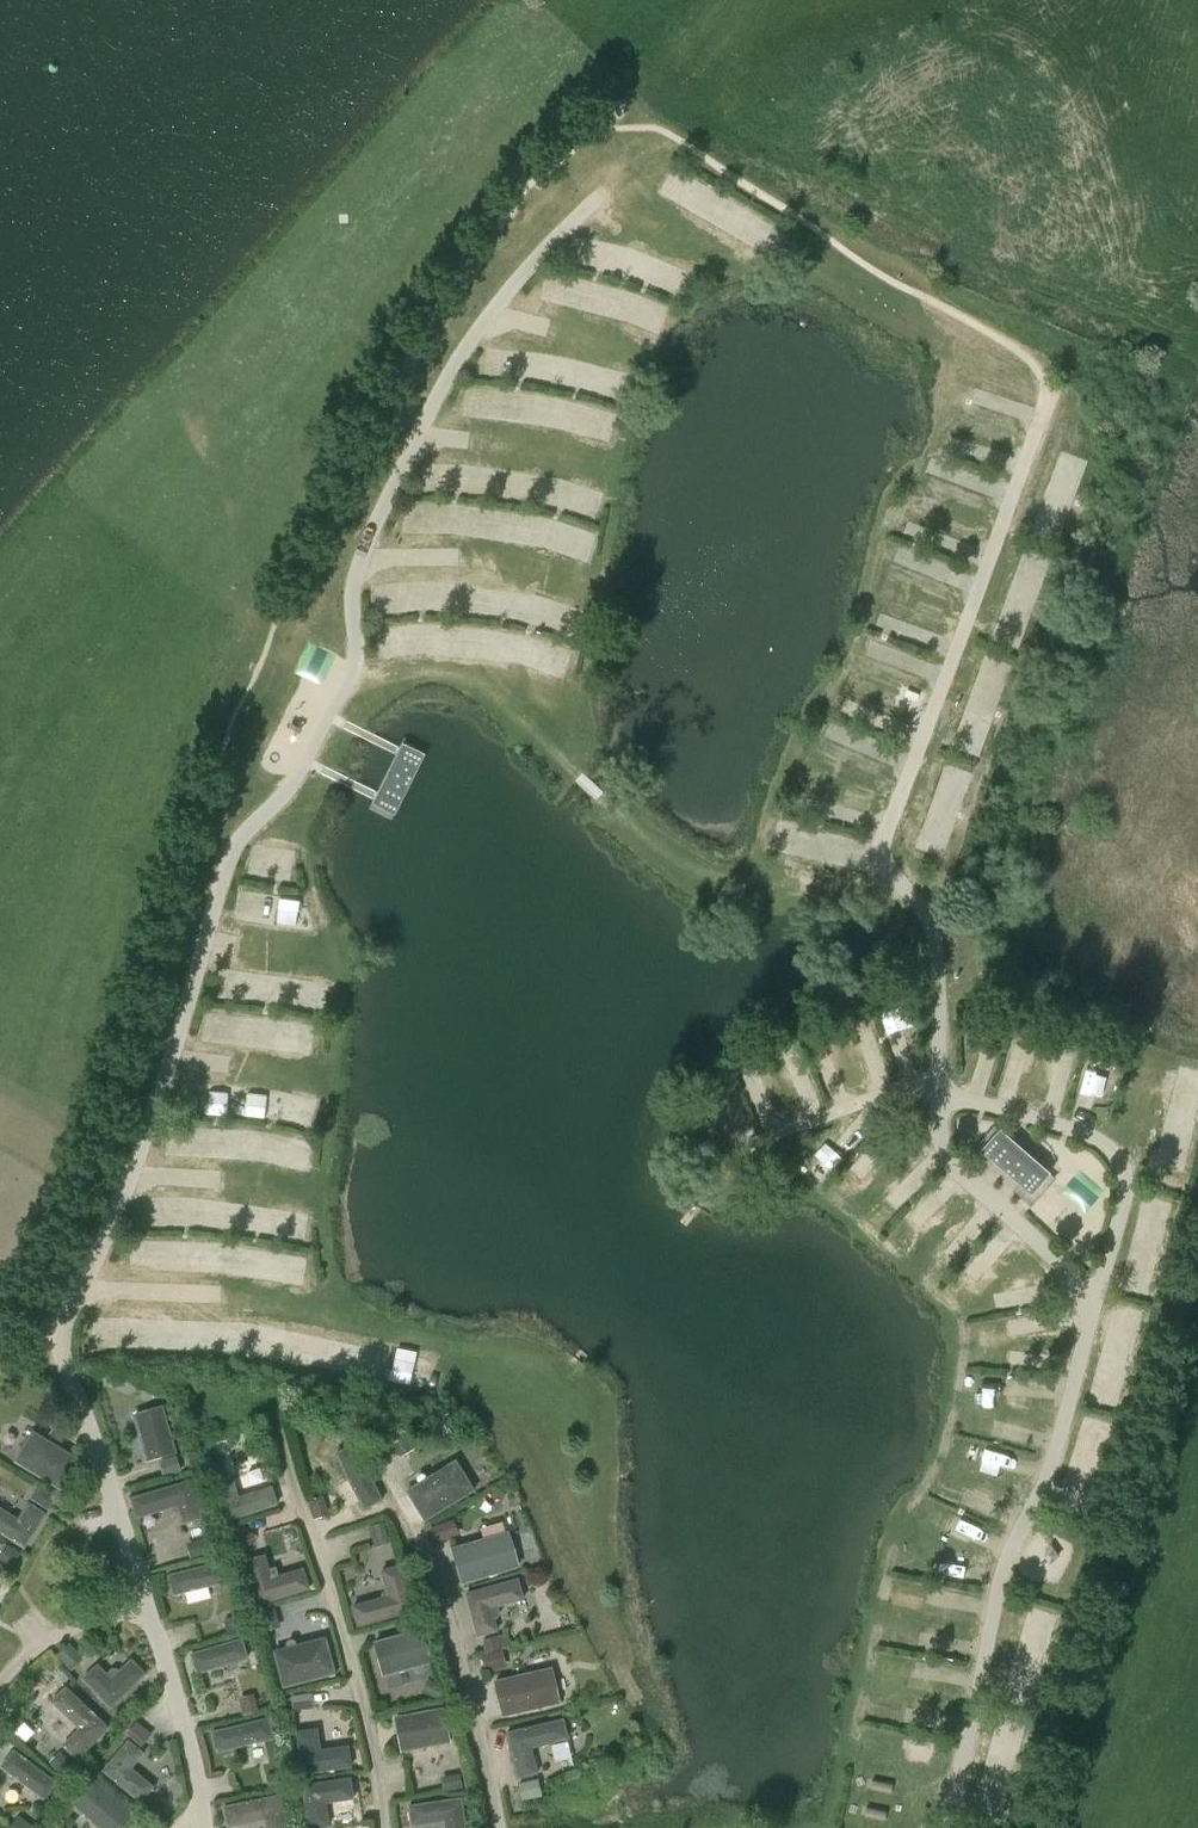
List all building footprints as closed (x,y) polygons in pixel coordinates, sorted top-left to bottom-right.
[(514,357),(496,356),(495,371),(513,371),(514,357)] [(445,463),(441,485),(460,488),(464,466),(445,463)] [(589,513),(594,490),(566,485),(561,507),(589,513)] [(417,534),(441,535),(442,506),(418,505),(417,534)] [(457,508),(456,536),(486,538),(487,509),(457,508)] [(535,546),(540,520),(511,513),(505,539),(535,546)] [(555,525),(551,554),(576,558),(580,528),(555,525)] [(974,557),(982,540),(964,531),(955,549),(974,557)] [(380,610),(401,611),(402,587),(381,586),(380,610)] [(893,604),(882,621),(899,631),(909,614),(893,604)] [(919,640),(940,650),(950,628),(929,618),(919,640)] [(525,673),(552,683),(564,647),(536,638),(525,673)] [(885,667),(887,642),(867,641),(865,665),(885,667)] [(902,654),(896,675),(918,680),(923,659),(902,654)] [(402,744),(373,800),(394,811),(423,755),(402,744)] [(827,808),(832,793),(813,787),(808,802),(827,808)] [(847,798),(843,816),(865,821),(869,803),(847,798)] [(265,867),(284,871),(290,840),(272,836),(265,867)] [(264,918),(270,894),(247,888),(240,911),(264,918)] [(274,1038),(293,1044),(301,1021),(281,1015),(274,1038)] [(1093,1088),(1115,1097),(1122,1078),(1100,1070),(1093,1088)] [(197,1110),(215,1111),(216,1087),(199,1086),(197,1110)] [(290,1100),(288,1120),(317,1123),(319,1103),(290,1100)] [(821,1141),(832,1157),(854,1142),(843,1126),(821,1141)] [(1031,1193),(1042,1180),(994,1137),(982,1151),(1031,1193)] [(851,1175),(870,1189),(883,1172),(863,1158),(851,1175)] [(161,1186),(159,1224),(182,1226),(184,1187),(161,1186)] [(295,1235),(296,1210),(280,1209),(278,1234),(295,1235)] [(277,1228),(278,1214),(262,1212),(260,1226),(277,1228)] [(974,1261),(960,1283),(980,1296),(995,1274),(974,1261)] [(1003,1334),(1004,1357),(1019,1356),(1019,1334),(1003,1334)] [(994,1359),(995,1340),(983,1339),(982,1359),(994,1359)] [(163,1456),(164,1458),(161,1459),(166,1476),(191,1468),(186,1451),(176,1454),(176,1453),(177,1452),(163,1404),(132,1413),(146,1460),(163,1456)] [(1012,1467),(1022,1442),(984,1427),(974,1451),(1012,1467)] [(14,1461),(61,1489),(80,1458),(33,1429),(14,1461)] [(366,1517),(387,1509),(364,1448),(332,1460),(338,1475),(349,1471),(366,1517)] [(426,1476),(425,1473),(421,1473),(417,1475),(416,1479),(418,1481),(405,1490),(424,1521),(475,1489),(456,1458),(426,1476)] [(992,1505),(1005,1481),(969,1461),(955,1484),(992,1505)] [(182,1524),(204,1518),(192,1479),(129,1497),(135,1518),(171,1508),(172,1510),(176,1512),(179,1512),(182,1524)] [(274,1505),(268,1488),(235,1499),(229,1480),(212,1486),(224,1521),(274,1505)] [(27,1501),(17,1517),(0,1506),(0,1533),(25,1548),(47,1513),(27,1501)] [(948,1502),(938,1526),(976,1542),(986,1518),(948,1502)] [(459,1520),(435,1530),(440,1542),(464,1532),(459,1520)] [(459,1582),(515,1565),(505,1533),(449,1549),(459,1582)] [(194,1556),(213,1554),(211,1539),(192,1541),(194,1556)] [(17,1565),(23,1550),(7,1544),(1,1559),(17,1565)] [(929,1549),(927,1575),(970,1578),(972,1552),(929,1549)] [(265,1553),(244,1560),(257,1604),(310,1588),(304,1566),(272,1576),(265,1553)] [(220,1561),(168,1574),(173,1595),(225,1582),(220,1561)] [(382,1575),(380,1576),(382,1582),(384,1581),(386,1589),(384,1590),(381,1594),(382,1596),(351,1604),(352,1610),(350,1611),(353,1623),(356,1622),(357,1627),(415,1609),(402,1563),(380,1569),(382,1575)] [(475,1636),(494,1630),(487,1608),(520,1599),(514,1579),(463,1594),(475,1636)] [(1045,1650),(1047,1619),(1023,1618),(1022,1649),(1045,1650)] [(432,1663),(422,1627),(373,1640),(383,1675),(414,1667),(415,1671),(418,1672),(424,1670),(426,1668),(425,1664),(432,1663)] [(508,1633),(485,1636),(490,1668),(513,1665),(508,1633)] [(335,1673),(325,1636),(273,1649),(283,1687),(335,1673)] [(236,1662),(247,1659),(241,1637),(189,1652),(195,1674),(228,1664),(229,1668),(231,1670),(235,1668),(237,1666),(236,1662)] [(1008,1681),(1032,1688),(1040,1660),(1016,1654),(1008,1681)] [(147,1674),(131,1658),(119,1670),(117,1668),(111,1668),(107,1672),(98,1662),(81,1678),(110,1708),(147,1674)] [(500,1715),(556,1702),(549,1669),(492,1681),(500,1715)] [(106,1728),(63,1689),(49,1703),(78,1729),(61,1746),(76,1760),(106,1728)] [(316,1694),(297,1696),(300,1727),(319,1725),(316,1694)] [(401,1751),(451,1742),(444,1706),(394,1715),(401,1751)] [(268,1717),(212,1730),(217,1752),(273,1738),(268,1717)] [(539,1774),(532,1747),(569,1738),(564,1717),(505,1731),(517,1779),(539,1774)] [(302,1774),(352,1766),(349,1744),(321,1748),(318,1727),(295,1730),(302,1774)] [(129,1769),(141,1754),(126,1742),(102,1772),(139,1802),(151,1787),(129,1769)] [(57,1780),(13,1747),(0,1764),(0,1765),(43,1798),(57,1780)] [(429,1775),(430,1790),(465,1786),(463,1771),(429,1775)] [(330,1826),(327,1802),(354,1798),(351,1776),(301,1784),(307,1827),(317,1827),(330,1826)] [(526,1799),(546,1796),(544,1776),(524,1779),(526,1799)] [(93,1777),(70,1807),(97,1827),(122,1827),(135,1812),(93,1777)] [(890,1792),(892,1783),(874,1780),(872,1789),(890,1792)] [(281,1793),(222,1806),(226,1827),(264,1820),(265,1827),(288,1827),(281,1793)] [(462,1796),(407,1804),(410,1826),(443,1821),(444,1827),(467,1827),(462,1796)] [(869,1806),(868,1816),(885,1819),(887,1810),(869,1806)] [(40,1826),(23,1814),(12,1827),(38,1827),(40,1826)]
